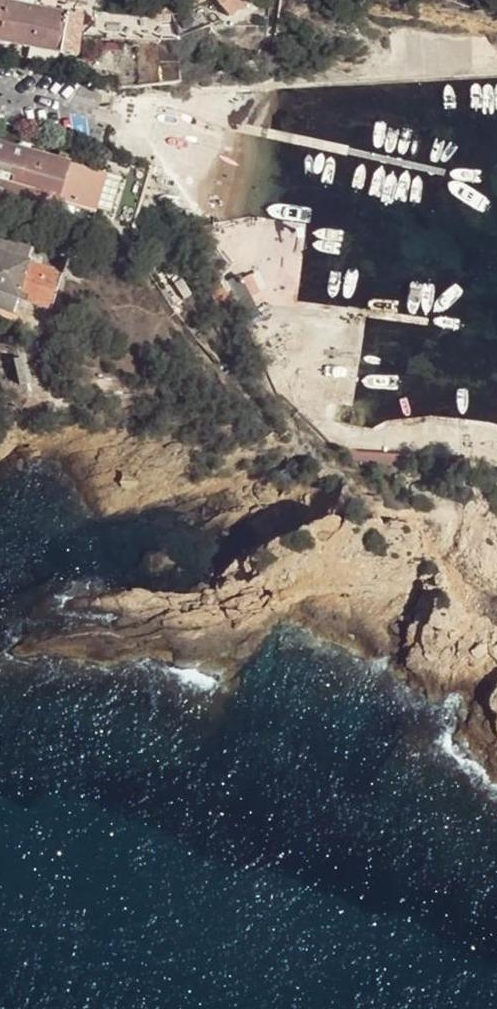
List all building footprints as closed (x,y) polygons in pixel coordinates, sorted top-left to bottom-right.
[(77,57),(85,15),(35,5),(12,0),(0,0),(0,41),(77,57)] [(179,20),(183,30),(195,26),(191,16),(179,20)] [(0,142),(0,211),(10,214),(12,207),(51,219),(56,202),(96,213),(107,173),(0,142)] [(0,241),(0,312),(12,315),(17,300),(51,311),(65,263),(0,241)] [(250,297),(259,293),(250,274),(241,278),(250,297)] [(230,305),(274,398),(276,397),(327,448),(356,459),(469,465),(470,458),(358,451),(330,440),(282,392),(279,395),(244,322),(259,315),(250,297),(241,278),(239,275),(222,284),(230,305)] [(219,310),(230,305),(222,284),(220,279),(207,286),(219,310)] [(173,285),(183,300),(190,295),(181,280),(173,285)] [(12,360),(19,386),(26,384),(20,358),(12,360)]
